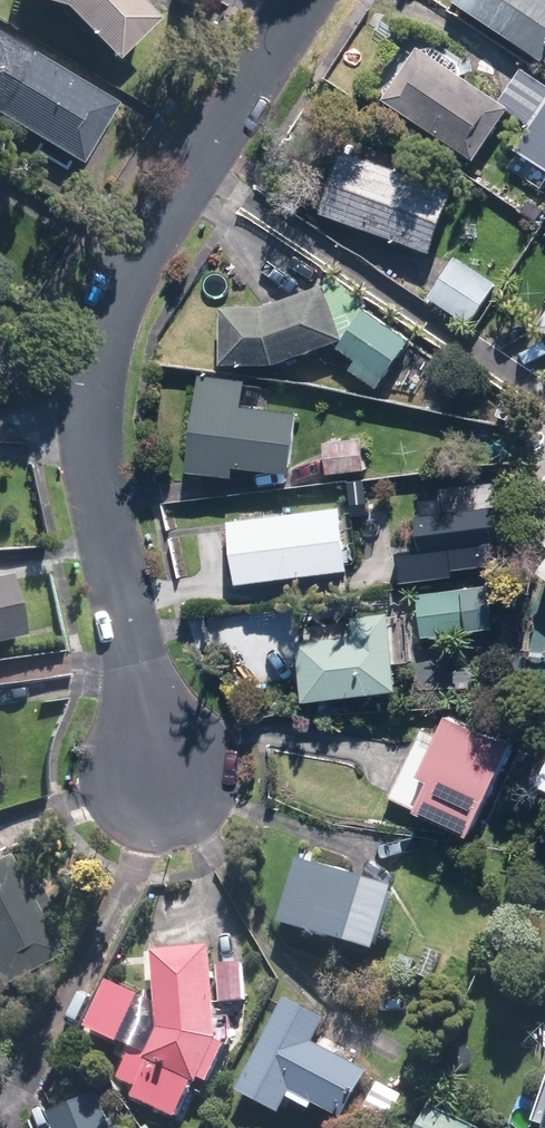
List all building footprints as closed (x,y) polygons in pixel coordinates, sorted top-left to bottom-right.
[(150,17),(133,0),(35,0),(51,5),(106,60),(150,17)] [(455,3),(544,61),(544,0),(456,0),(455,3)] [(114,101),(0,39),(0,118),(80,162),(114,101)] [(417,48),(383,99),(475,161),(509,110),(417,48)] [(516,151),(544,169),(544,107),(516,151)] [(319,213),(432,253),(454,190),(342,150),(319,213)] [(498,282),(455,256),(429,297),(472,324),(498,282)] [(342,337),(323,285),(264,306),(220,306),(220,361),(272,362),(342,337)] [(409,339),(364,309),(338,348),(355,359),(348,370),(376,388),(383,379),(409,339)] [(297,411),(241,404),(244,381),(196,375),(184,469),(232,475),(233,466),(290,473),(297,411)] [(395,481),(398,511),(447,507),(444,476),(395,481)] [(348,568),(341,505),(228,517),(235,581),(348,568)] [(20,637),(7,575),(0,576),(0,641),(20,637)] [(422,636),(472,630),(466,585),(416,590),(422,636)] [(398,688),(389,610),(352,614),(355,635),(297,641),(303,700),(398,688)] [(389,794),(470,832),(511,742),(448,712),(437,736),(420,728),(389,794)] [(53,955),(0,857),(0,984),(53,955)] [(276,923),(375,952),(394,889),(295,860),(276,923)] [(197,1084),(217,1039),(210,945),(150,949),(157,1029),(143,1058),(148,1061),(131,1097),(176,1119),(193,1081),(197,1084)] [(409,976),(415,961),(402,956),(396,971),(409,976)] [(215,964),(219,1003),(245,1000),(242,962),(215,964)] [(291,1092),(343,1119),(368,1072),(314,1043),(326,1020),(284,998),(236,1090),(280,1114),(291,1092)] [(382,1127),(386,1127),(402,1096),(377,1083),(359,1117),(382,1127)] [(59,1127),(115,1127),(100,1092),(52,1112),(59,1127)] [(471,1127),(429,1107),(418,1127),(470,1127),(471,1127)]
